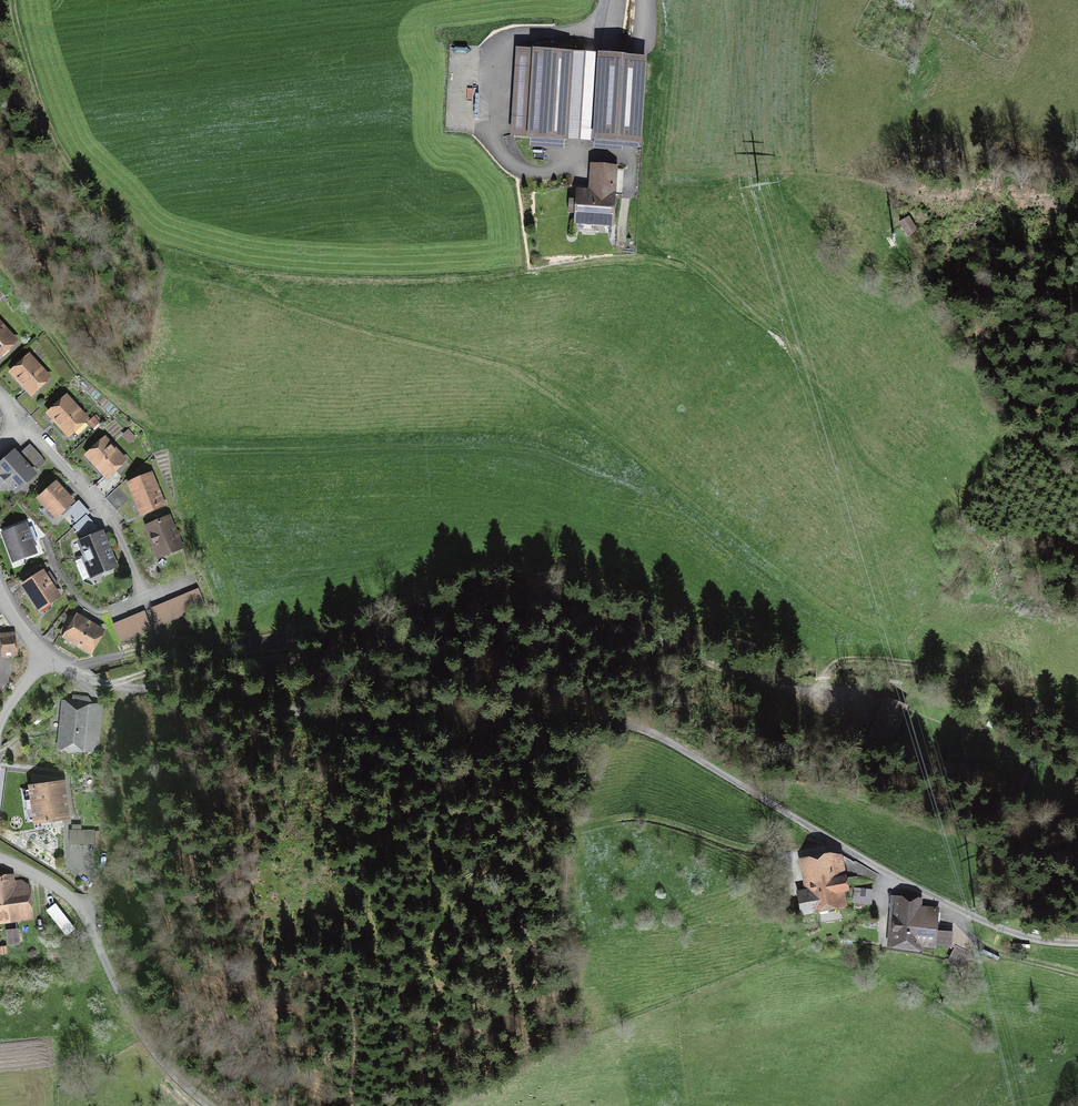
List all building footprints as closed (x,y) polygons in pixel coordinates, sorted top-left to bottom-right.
[(519,51),(514,134),(564,137),(569,54),(519,51)] [(566,141),(592,142),(597,56),(572,54),(566,141)] [(595,139),(639,142),(644,59),(600,56),(595,139)] [(577,222),(611,224),(615,168),(593,166),(591,193),(579,192),(577,222)] [(908,235),(917,230),(909,217),(900,222),(908,235)] [(14,341),(0,326),(0,353),(14,341)] [(15,400),(30,416),(43,405),(31,392),(47,377),(29,357),(13,372),(27,388),(15,400)] [(50,413),(43,405),(30,416),(44,431),(56,420),(68,433),(84,418),(67,398),(50,413)] [(106,474),(94,486),(105,498),(117,487),(124,481),(112,469),(123,460),(105,440),(88,455),(106,474)] [(0,467),(0,472),(16,489),(33,474),(14,454),(0,467)] [(150,475),(130,483),(142,513),(162,504),(150,475)] [(56,483),(39,498),(56,516),(72,501),(56,483)] [(117,487),(105,498),(116,510),(128,500),(117,487)] [(168,517),(147,525),(156,546),(160,544),(165,554),(181,548),(168,517)] [(25,526),(4,534),(14,560),(34,552),(31,542),(36,540),(32,527),(26,529),(25,526)] [(114,565),(101,534),(81,543),(94,573),(98,571),(102,573),(108,570),(109,567),(114,565)] [(46,600),(48,603),(58,596),(52,587),(57,584),(49,572),(44,575),(42,573),(24,585),(38,606),(46,600)] [(205,605),(199,590),(176,599),(183,614),(205,605)] [(183,614),(176,599),(154,609),(160,624),(183,614)] [(152,627),(146,612),(130,618),(137,634),(152,627)] [(70,616),(60,633),(89,650),(100,631),(78,617),(76,620),(70,616)] [(121,640),(137,634),(130,618),(114,625),(121,640)] [(13,636),(2,637),(4,654),(15,652),(13,636)] [(90,747),(90,743),(97,744),(102,706),(91,705),(87,697),(74,696),(73,703),(68,702),(63,744),(90,747)] [(37,821),(66,817),(62,783),(32,787),(34,800),(25,801),(26,809),(35,808),(37,821)] [(95,830),(72,831),(72,844),(95,843),(95,830)] [(806,857),(811,888),(804,889),(805,895),(799,896),(801,909),(839,903),(837,890),(849,888),(847,877),(845,877),(843,863),(833,865),(831,853),(806,857)] [(30,913),(26,883),(22,881),(13,882),(13,876),(0,877),(0,918),(30,913)] [(873,889),(855,888),(854,902),(872,904),(873,889)] [(935,945),(935,942),(951,943),(951,933),(937,932),(939,910),(920,908),(920,899),(897,898),(894,942),(935,945)] [(47,909),(67,934),(76,927),(56,902),(47,909)] [(17,930),(7,931),(9,945),(19,943),(17,930)] [(965,966),(971,954),(956,946),(950,959),(965,966)]
